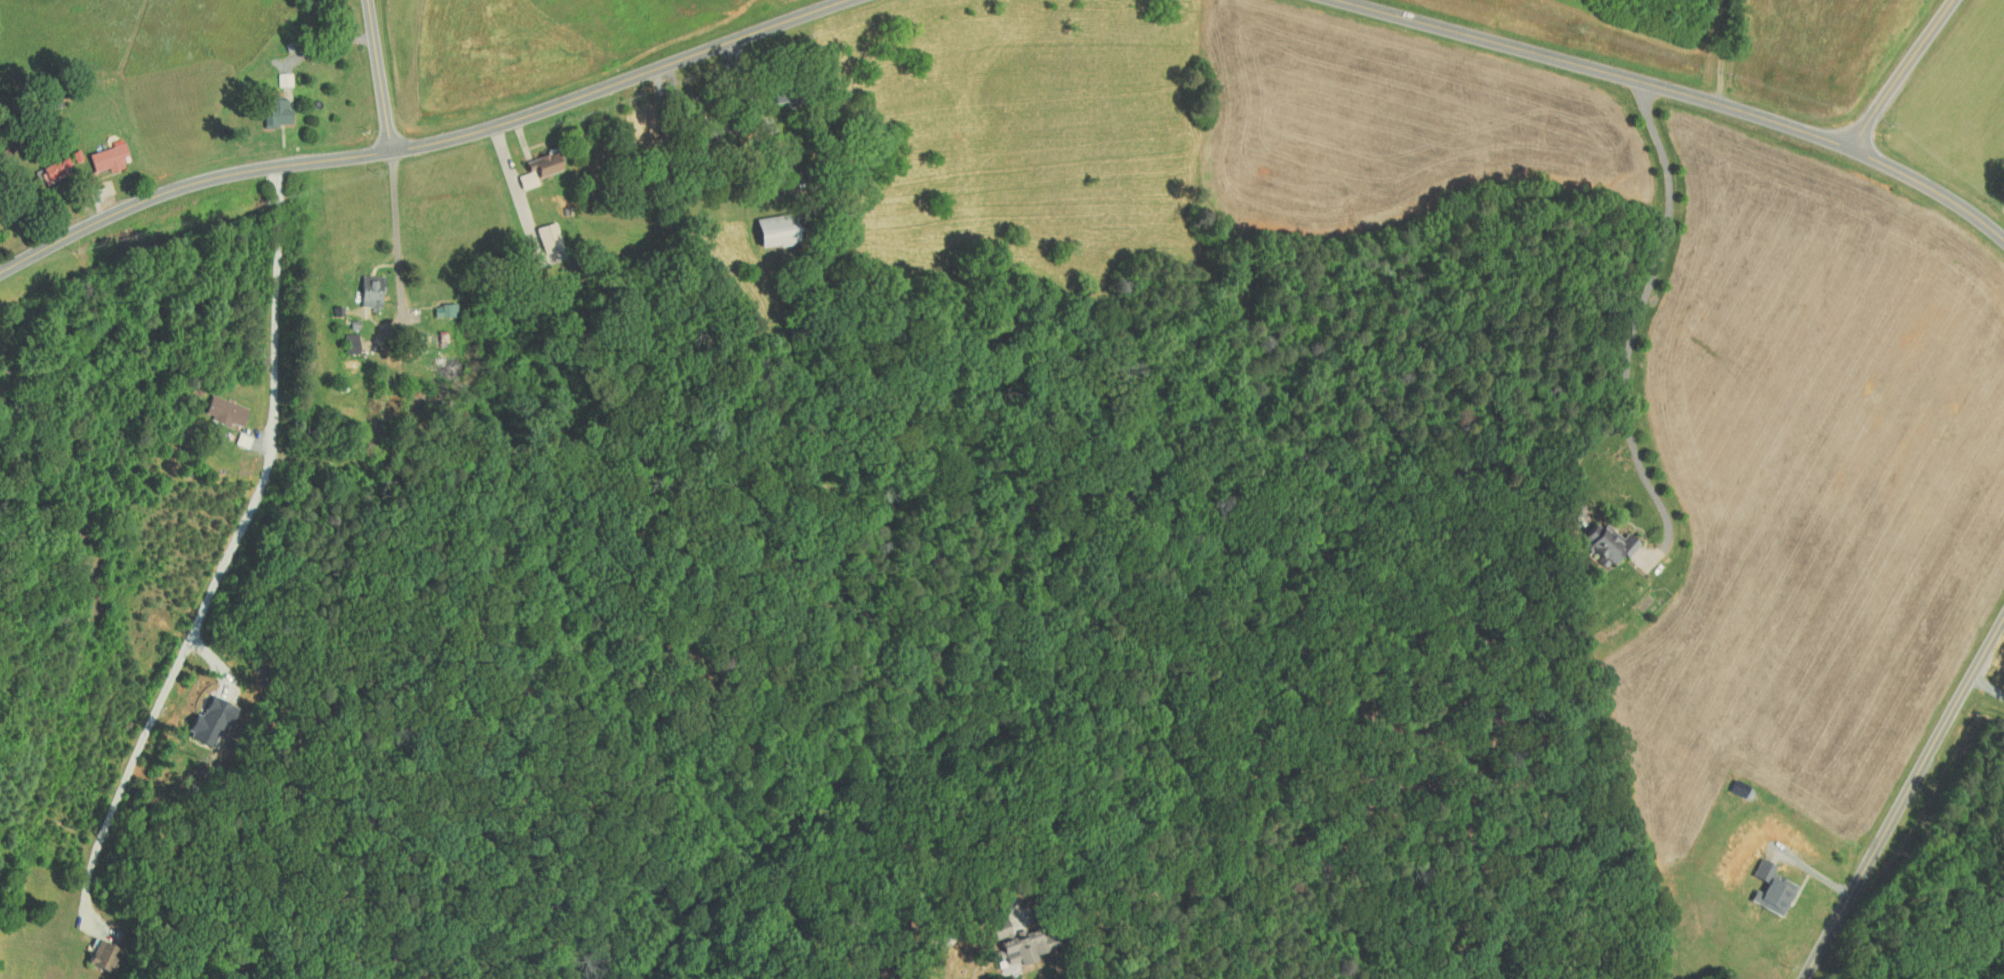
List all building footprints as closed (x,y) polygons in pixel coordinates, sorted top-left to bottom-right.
[(281,68),(267,68),(268,81),(281,80),(281,68)] [(620,109),(626,138),(643,135),(637,105),(620,109)] [(82,165),(98,162),(98,164),(118,159),(114,138),(78,146),(82,165)] [(514,155),(517,167),(507,170),(511,184),(527,179),(524,171),(550,164),(545,146),(514,155)] [(29,163),(36,178),(63,165),(57,150),(29,163)] [(745,212),(749,241),(781,237),(778,208),(745,212)] [(532,249),(552,243),(544,216),(524,222),(532,249)] [(370,306),(371,270),(350,270),(350,300),(360,301),(359,305),(370,306)] [(444,298),(423,299),(424,311),(445,310),(444,298)] [(335,348),(347,348),(347,327),(334,328),(335,348)] [(430,367),(447,368),(447,357),(430,356),(430,367)] [(193,411),(218,418),(219,417),(231,420),(237,401),(200,390),(193,411)] [(1571,536),(1589,552),(1586,555),(1596,563),(1610,546),(1618,552),(1630,537),(1617,527),(1613,533),(1595,518),(1591,523),(1586,518),(1571,536)] [(227,702),(200,689),(190,710),(185,707),(175,731),(200,742),(213,715),(220,718),(227,702)] [(1740,895),(1771,911),(1787,880),(1762,868),(1766,860),(1751,852),(1742,870),(1758,877),(1753,888),(1745,884),(1740,895)] [(996,959),(1008,955),(1010,959),(1025,955),(1023,949),(1044,943),(1037,921),(1002,932),(996,912),(979,917),(984,934),(988,933),(996,959)] [(76,957),(97,966),(108,943),(87,933),(76,957)]
